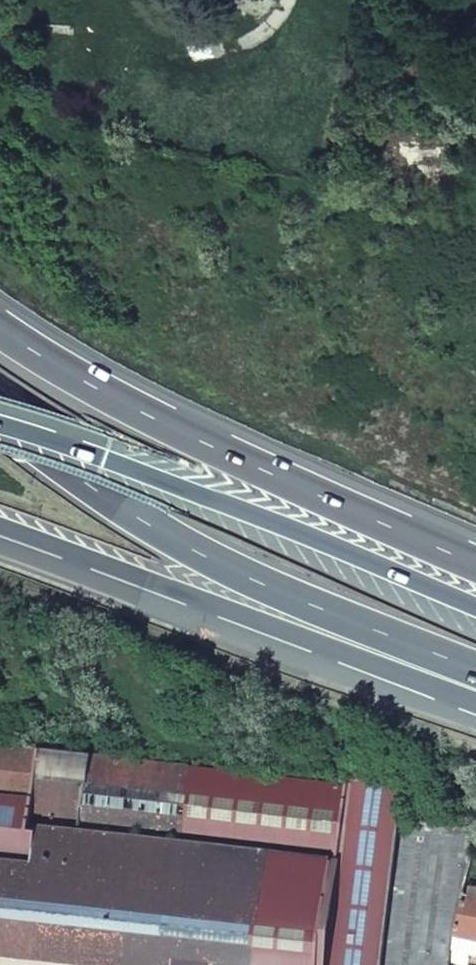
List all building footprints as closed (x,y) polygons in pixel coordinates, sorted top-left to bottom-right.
[(398,821),(475,830),(475,794),(403,786),(403,782),(344,775),(344,780),(0,745),(0,964),(381,964),(398,821)] [(475,840),(475,830),(398,821),(382,964),(447,964),(447,961),(452,932),(463,893),(475,840)] [(463,893),(452,932),(475,938),(475,894),(463,893)] [(452,932),(450,944),(474,950),(475,943),(475,938),(452,932)]
